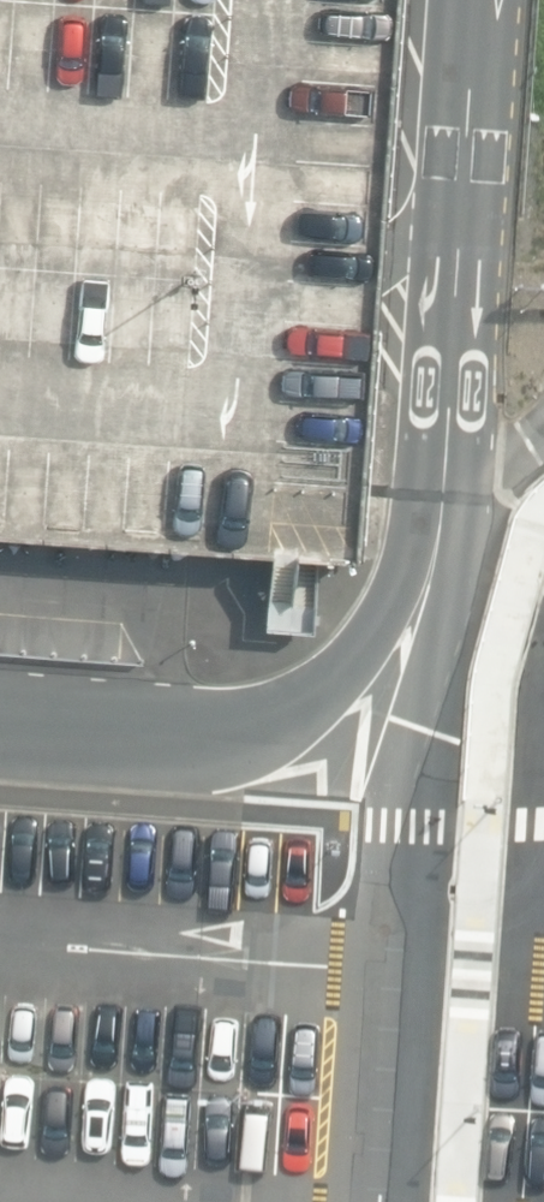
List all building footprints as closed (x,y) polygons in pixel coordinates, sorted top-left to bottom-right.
[(283,545),(368,552),(372,266),(393,0),(0,0),(0,525),(283,545)]
